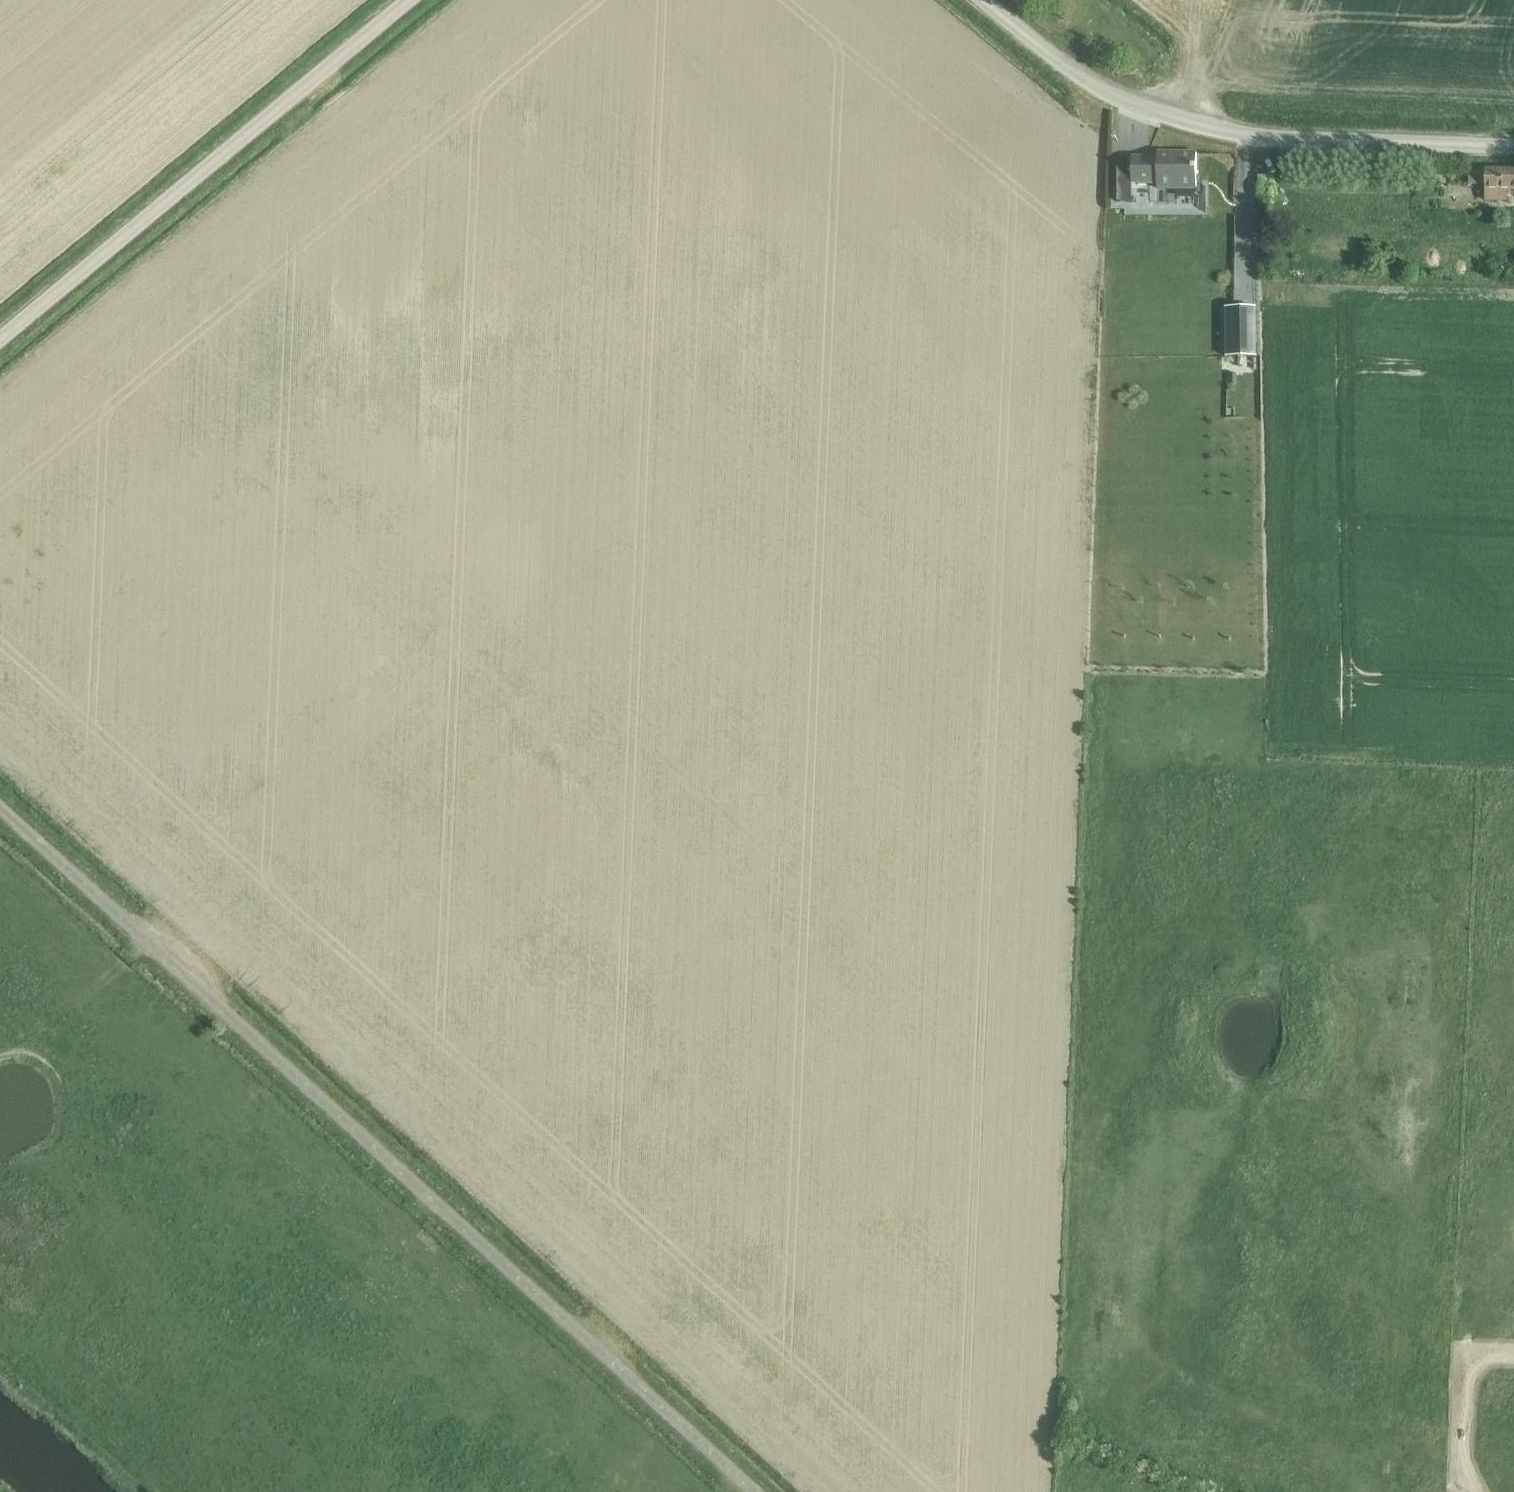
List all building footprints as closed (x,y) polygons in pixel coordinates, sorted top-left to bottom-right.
[(1196,188),(1196,153),(1157,153),(1157,158),(1131,158),(1131,182),(1156,183),(1156,188),(1196,188)] [(1486,201),(1505,201),(1505,190),(1513,190),(1513,170),(1469,170),(1469,184),(1486,184),(1486,201)] [(1255,307),(1225,308),(1226,357),(1256,356),(1255,307)]
